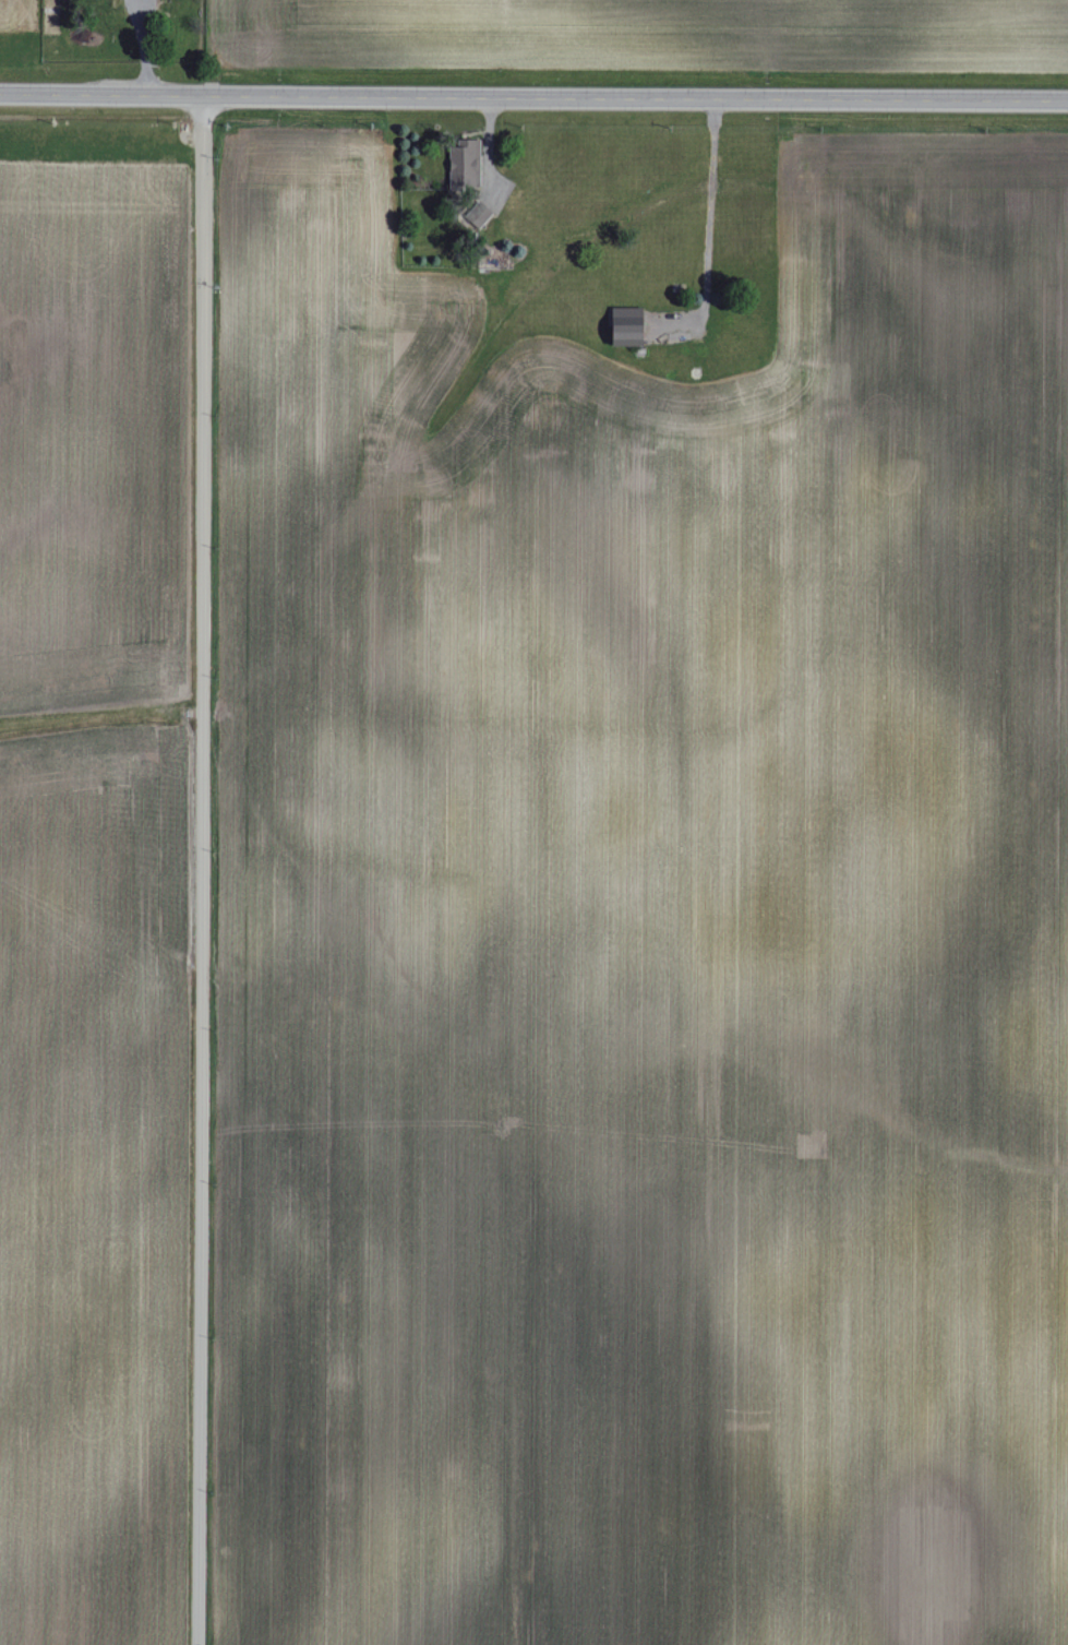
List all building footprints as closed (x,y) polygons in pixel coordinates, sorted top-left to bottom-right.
[(478,159),(478,140),(455,140),(455,147),(447,147),(447,181),(465,180),(465,159),(478,159)] [(475,229),(489,214),(476,202),(462,217),(475,229)] [(637,347),(638,308),(608,308),(607,346),(637,347)]
